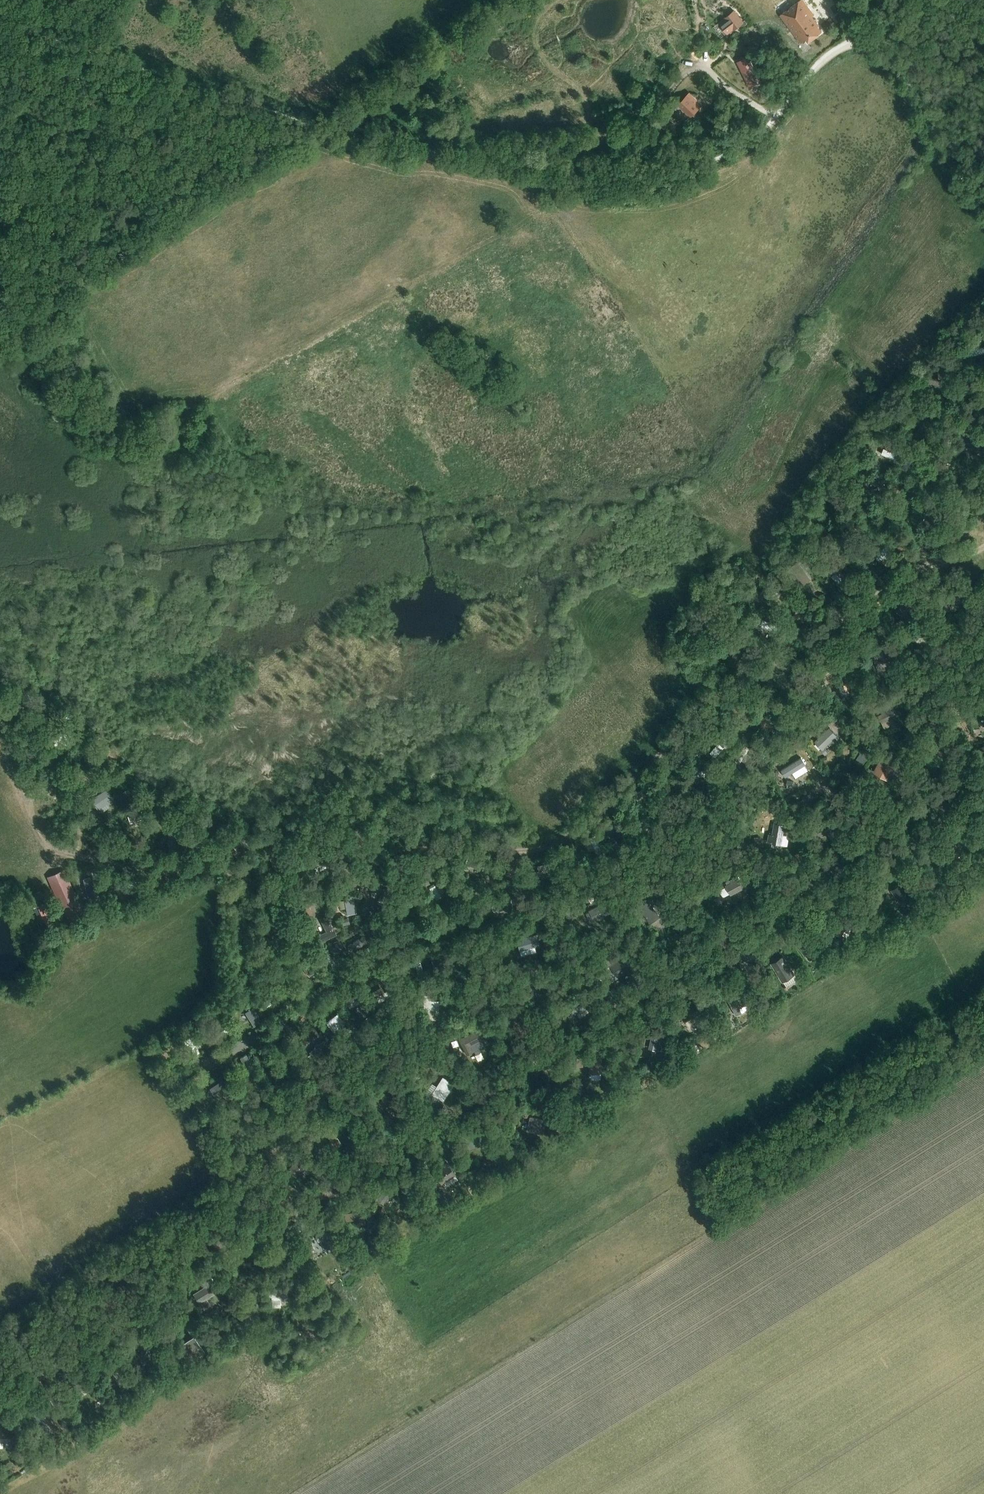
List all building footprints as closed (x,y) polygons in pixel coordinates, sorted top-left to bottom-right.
[(809,42),(821,33),(820,33),(823,31),(819,26),(820,25),(813,15),(815,14),(805,0),(800,0),(780,15),(801,43),(806,38),(809,42)] [(726,19),(715,28),(723,38),(734,29),(745,22),(735,10),(725,17),(726,19)] [(737,62),(748,84),(760,78),(750,56),(737,62)] [(725,69),(732,64),(729,60),(722,64),(725,69)] [(690,91),(678,104),(692,117),(704,104),(690,91)] [(972,354),(983,352),(983,346),(970,348),(972,354)] [(929,376),(928,387),(941,388),(941,377),(929,376)] [(961,449),(982,448),(982,441),(961,442),(961,449)] [(885,447),(883,453),(900,459),(902,453),(885,447)] [(929,461),(929,473),(949,473),(949,465),(938,465),(938,461),(929,461)] [(978,497),(972,500),(981,515),(983,513),(983,506),(978,497)] [(932,541),(950,537),(948,531),(931,535),(932,541)] [(876,554),(881,560),(895,549),(890,543),(876,554)] [(904,543),(899,548),(903,552),(908,547),(904,543)] [(833,574),(844,588),(849,584),(838,571),(833,574)] [(778,579),(762,592),(766,597),(782,585),(778,579)] [(900,618),(905,621),(915,606),(906,600),(897,613),(901,615),(900,618)] [(764,618),(761,625),(777,630),(780,623),(764,618)] [(894,663),(891,654),(875,659),(878,668),(894,663)] [(833,681),(840,699),(852,694),(845,676),(833,681)] [(878,715),(882,722),(899,714),(890,698),(883,702),(887,710),(878,715)] [(768,715),(759,722),(768,733),(773,729),(771,726),(775,723),(768,715)] [(28,718),(23,722),(26,727),(31,723),(28,718)] [(830,727),(815,741),(822,748),(821,749),(826,754),(840,741),(836,736),(838,735),(830,727)] [(723,735),(711,745),(716,751),(728,740),(723,735)] [(951,750),(944,736),(933,742),(940,756),(951,750)] [(26,747),(27,756),(40,756),(40,740),(33,740),(33,747),(26,747)] [(746,743),(738,760),(743,762),(751,745),(746,743)] [(886,750),(883,755),(888,759),(891,753),(886,750)] [(861,752),(855,761),(861,765),(867,756),(861,752)] [(102,765),(103,756),(86,754),(85,763),(102,765)] [(802,758),(784,770),(788,776),(806,765),(802,758)] [(881,758),(873,771),(888,779),(896,766),(881,758)] [(114,800),(107,789),(91,800),(98,811),(114,800)] [(143,818),(140,811),(128,815),(131,822),(143,818)] [(619,814),(614,817),(626,835),(631,831),(619,814)] [(830,816),(816,826),(822,836),(837,826),(830,816)] [(782,844),(786,824),(775,822),(773,834),(769,833),(768,842),(782,844)] [(160,824),(160,837),(172,837),(172,824),(160,824)] [(948,843),(953,857),(964,852),(959,839),(948,843)] [(468,856),(466,865),(483,870),(486,861),(468,856)] [(65,869),(47,877),(67,923),(85,916),(65,869)] [(726,884),(731,895),(745,888),(739,875),(731,879),(731,881),(726,884)] [(90,877),(84,879),(89,899),(96,897),(90,877)] [(756,879),(750,882),(752,888),(758,885),(756,879)] [(436,884),(431,887),(437,899),(442,896),(436,884)] [(384,887),(377,905),(384,908),(392,890),(384,887)] [(642,888),(639,890),(643,897),(647,894),(642,888)] [(35,893),(38,900),(45,897),(42,890),(40,891),(35,893)] [(357,912),(354,896),(344,898),(344,900),(340,901),(341,908),(346,907),(347,914),(357,912)] [(660,916),(648,898),(637,906),(643,915),(645,914),(651,923),(660,916)] [(50,899),(37,903),(43,920),(58,917),(50,899)] [(523,899),(518,902),(522,908),(526,905),(523,899)] [(493,904),(492,907),(493,909),(495,911),(513,906),(511,900),(493,904)] [(604,902),(588,910),(593,921),(609,913),(604,902)] [(327,931),(319,935),(322,942),(330,938),(330,936),(337,932),(327,915),(321,919),(327,931)] [(834,931),(842,936),(848,925),(838,919),(834,927),(836,928),(834,931)] [(307,926),(292,925),(291,934),(306,935),(307,926)] [(347,938),(351,948),(367,942),(363,931),(347,938)] [(540,945),(537,934),(517,939),(520,950),(540,945)] [(755,956),(752,947),(736,953),(741,966),(749,963),(747,959),(755,956)] [(327,950),(324,953),(332,966),(336,963),(327,950)] [(771,963),(783,981),(796,973),(784,955),(771,963)] [(620,956),(609,964),(619,978),(631,969),(620,956)] [(309,957),(300,964),(310,976),(318,970),(309,957)] [(537,989),(550,979),(546,973),(533,983),(537,989)] [(393,988),(386,990),(384,986),(374,990),(378,1001),(396,995),(393,988)] [(609,1000),(620,995),(617,987),(605,992),(609,1000)] [(346,999),(351,1006),(361,998),(356,992),(346,999)] [(744,992),(729,1000),(735,1011),(749,1003),(744,992)] [(279,993),(268,999),(270,1004),(282,997),(279,993)] [(439,1000),(432,1000),(432,994),(424,994),(424,1009),(428,1009),(428,1019),(436,1019),(436,1009),(439,1009),(439,1000)] [(579,998),(564,1009),(570,1018),(586,1007),(579,998)] [(686,1021),(703,1011),(696,999),(679,1009),(686,1021)] [(254,1006),(246,1011),(251,1019),(259,1014),(254,1006)] [(345,1023),(338,1013),(326,1022),(335,1034),(338,1032),(336,1030),(345,1023)] [(566,1018),(560,1022),(564,1029),(571,1026),(566,1018)] [(715,1026),(706,1031),(709,1036),(717,1032),(715,1026)] [(216,1040),(230,1032),(228,1027),(213,1035),(216,1040)] [(483,1040),(478,1030),(459,1039),(466,1054),(473,1051),(471,1046),(483,1040)] [(653,1032),(650,1048),(659,1050),(661,1040),(666,1041),(667,1035),(653,1032)] [(248,1053),(241,1057),(253,1077),(260,1073),(248,1053)] [(590,1056),(590,1073),(602,1073),(602,1056),(590,1056)] [(209,1085),(214,1093),(230,1083),(225,1074),(209,1085)] [(454,1084),(443,1077),(432,1093),(443,1101),(454,1084)] [(585,1093),(581,1098),(586,1102),(590,1097),(585,1093)] [(530,1116),(527,1130),(543,1134),(546,1120),(530,1116)] [(558,1118),(555,1120),(556,1122),(555,1122),(559,1128),(563,1126),(559,1120),(558,1118)] [(321,1129),(336,1146),(341,1141),(327,1124),(321,1129)] [(303,1143),(298,1148),(304,1153),(308,1148),(303,1143)] [(508,1159),(512,1155),(509,1150),(504,1154),(508,1159)] [(299,1157),(288,1169),(296,1177),(308,1164),(299,1157)] [(442,1184),(457,1175),(448,1162),(434,1171),(442,1184)] [(394,1182),(377,1192),(379,1197),(397,1187),(394,1182)] [(442,1192),(435,1194),(437,1203),(444,1201),(442,1192)] [(366,1218),(364,1210),(345,1213),(346,1221),(366,1218)] [(328,1228),(325,1230),(322,1224),(314,1227),(317,1233),(315,1234),(319,1241),(320,1241),(323,1248),(332,1245),(328,1237),(331,1236),(328,1228)] [(211,1283),(194,1293),(200,1303),(217,1292),(211,1283)] [(274,1288),(275,1296),(287,1295),(287,1287),(274,1288)] [(308,1289),(303,1292),(306,1297),(312,1294),(308,1289)] [(242,1307),(234,1315),(245,1327),(252,1320),(242,1307)] [(195,1334),(175,1346),(185,1361),(204,1349),(195,1334)] [(111,1353),(107,1357),(111,1362),(115,1358),(111,1353)] [(118,1364),(111,1370),(123,1384),(130,1378),(118,1364)] [(0,1427),(0,1441),(11,1441),(12,1426),(0,1427)]
